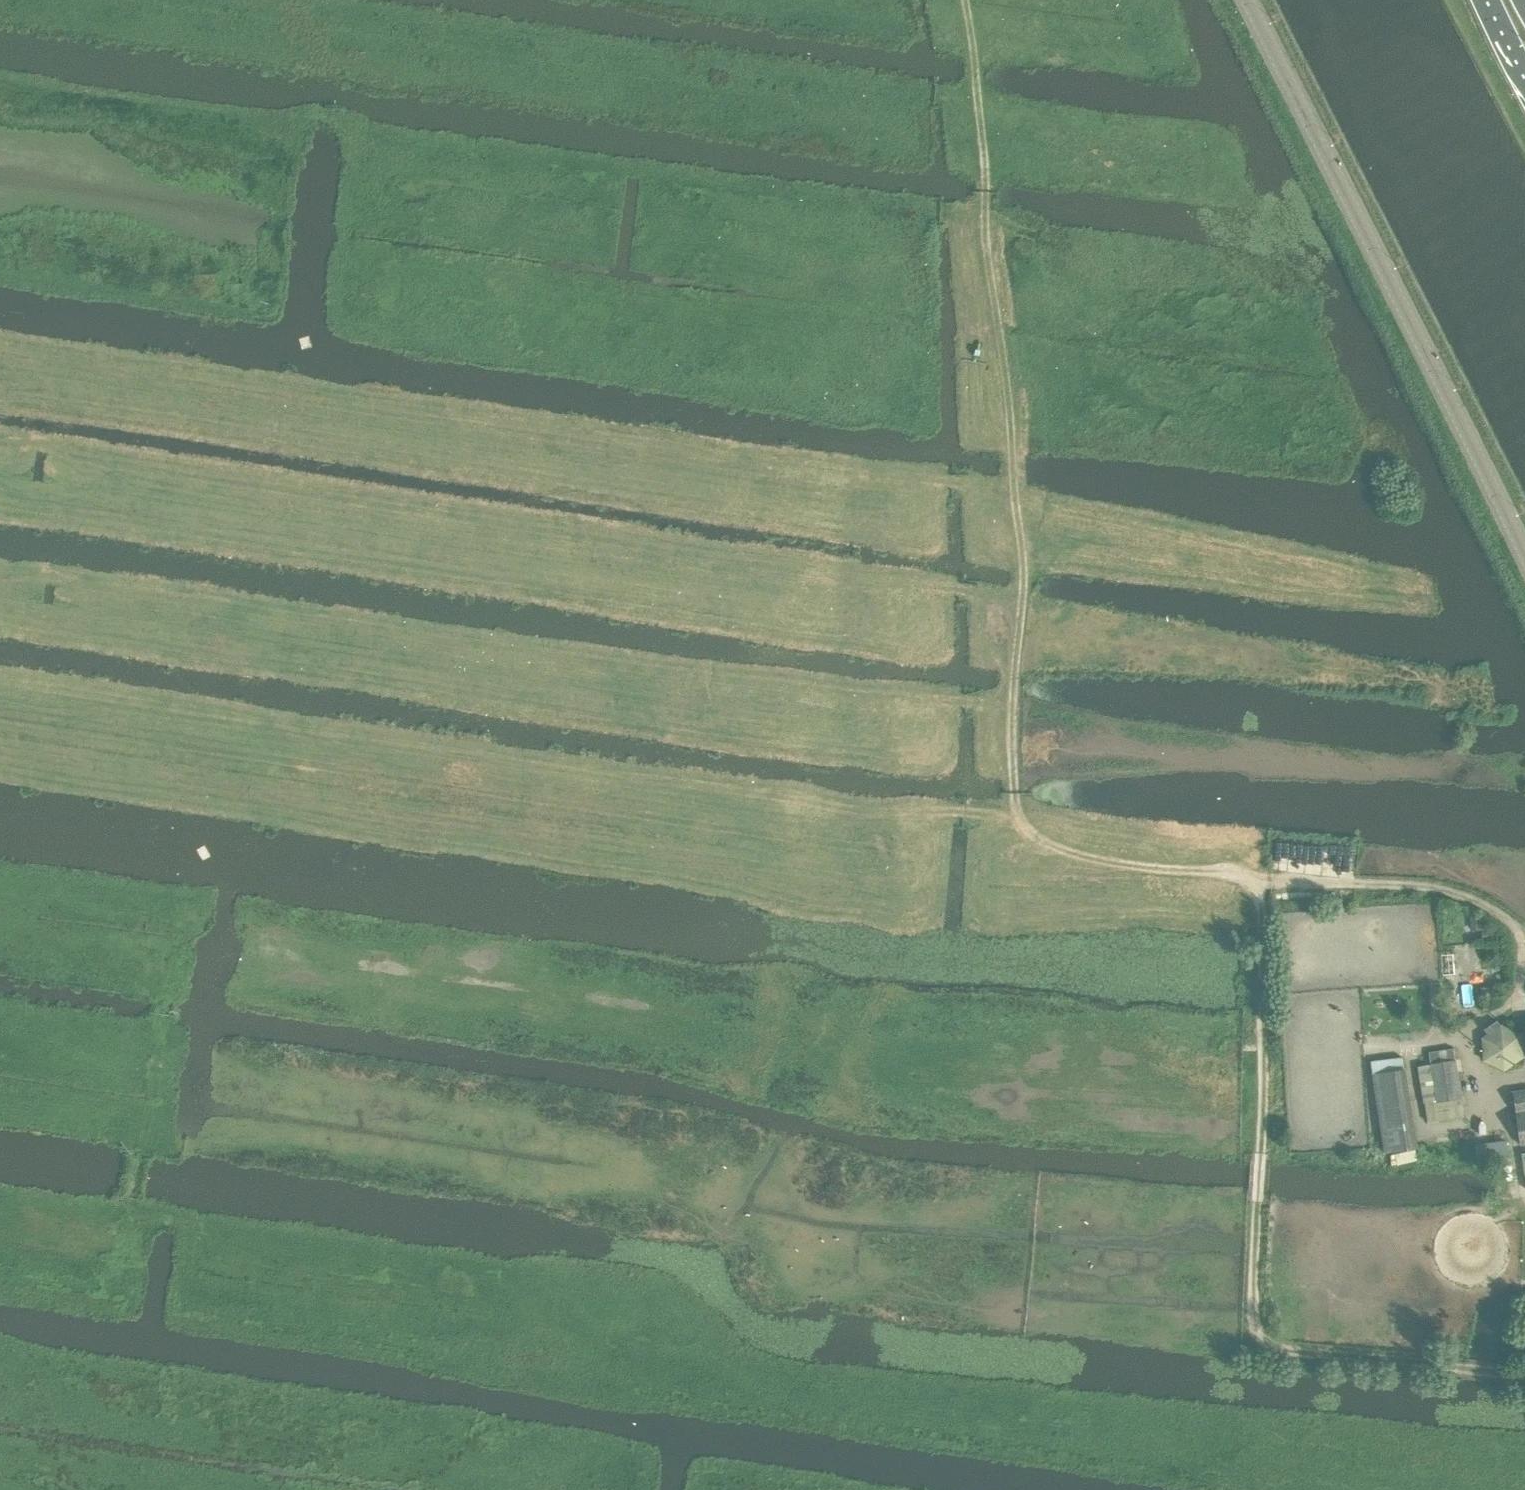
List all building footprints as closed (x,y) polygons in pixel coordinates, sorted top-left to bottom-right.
[(1481,917),(1469,918),(1471,932),(1482,931),(1481,917)] [(1480,1037),(1482,1060),(1504,1070),(1523,1056),(1521,1033),(1500,1023),(1480,1037)] [(1463,1119),(1460,1097),(1453,1047),(1428,1051),(1429,1064),(1417,1065),(1427,1121),(1438,1120),(1439,1122),(1463,1119)] [(1384,1152),(1416,1147),(1402,1056),(1370,1061),(1384,1152)] [(1524,1143),(1524,1090),(1511,1092),(1519,1144),(1524,1143)] [(1414,1148),(1388,1154),(1390,1165),(1416,1159),(1414,1148)]
